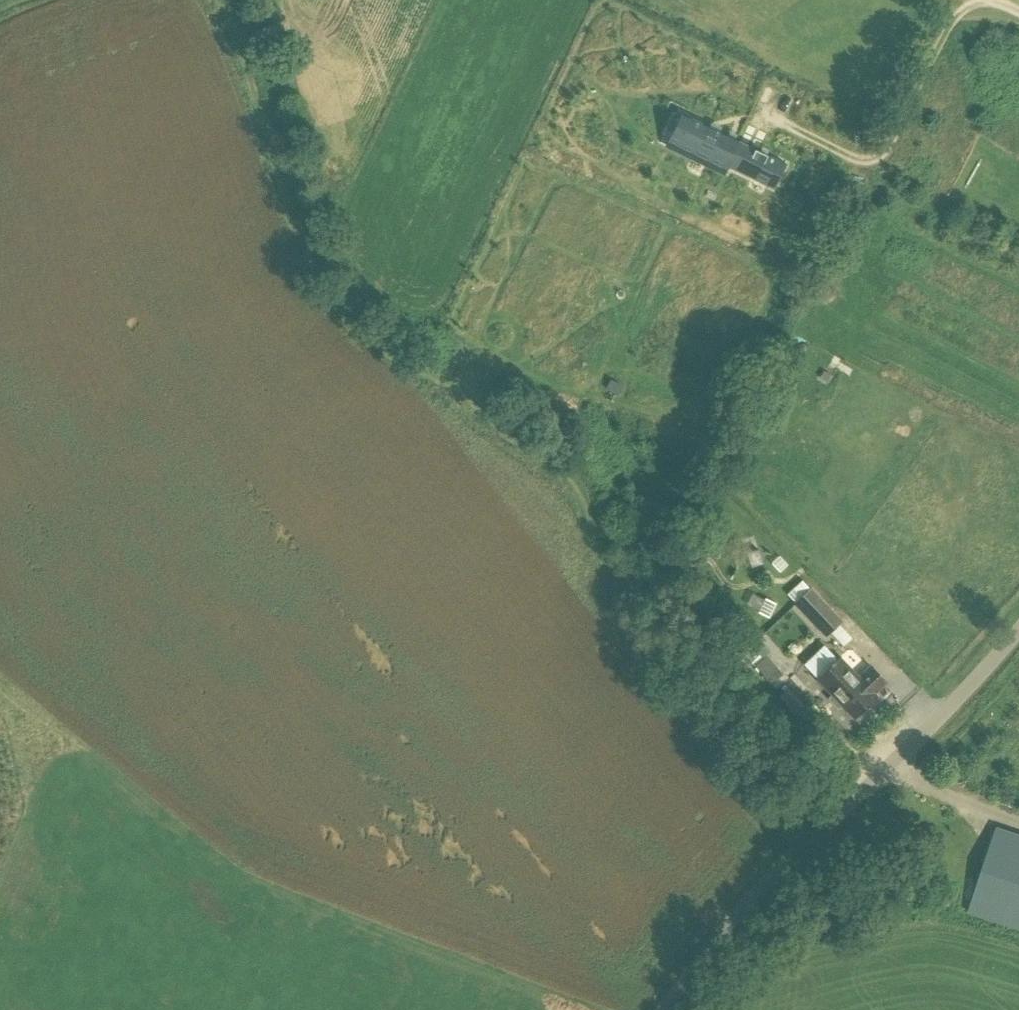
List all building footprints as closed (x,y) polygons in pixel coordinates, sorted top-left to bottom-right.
[(694,119),(678,152),(724,175),(728,167),(774,189),(785,163),(694,119)] [(817,331),(812,341),(830,349),(834,338),(817,331)] [(775,423),(780,410),(769,405),(763,418),(775,423)] [(826,636),(843,620),(811,586),(794,602),(826,636)] [(778,690),(789,681),(766,656),(755,666),(771,684),(773,683),(778,690)] [(860,675),(842,656),(817,680),(831,695),(828,698),(838,709),(841,705),(854,718),(878,695),(876,693),(888,682),(872,664),(860,675)] [(806,705),(788,687),(779,695),(796,714),(806,705)] [(878,730),(896,716),(888,706),(870,721),(878,730)] [(997,827),(969,911),(1018,928),(1018,835),(997,827)]
